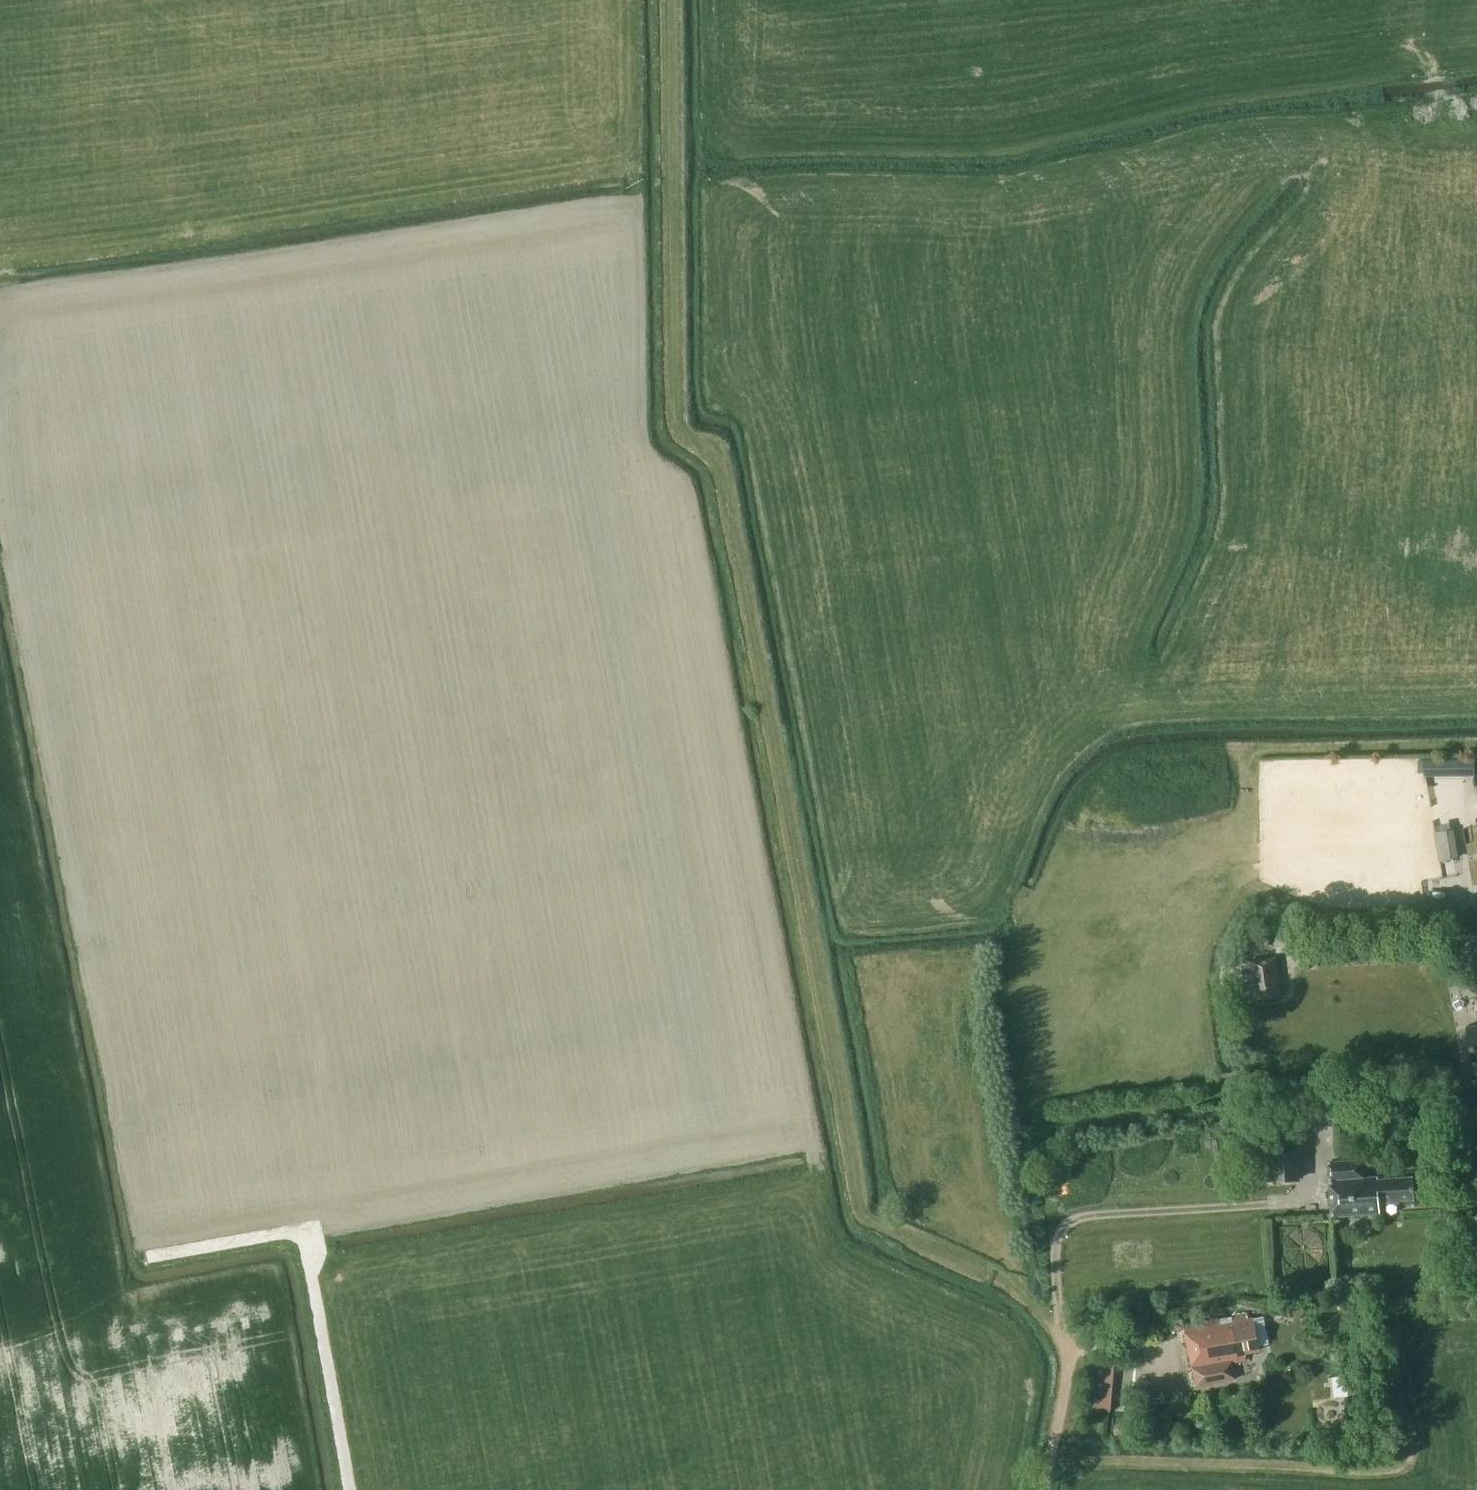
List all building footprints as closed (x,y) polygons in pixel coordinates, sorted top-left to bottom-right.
[(1425,776),(1475,775),(1475,759),(1424,759),(1425,776)] [(1440,861),(1460,858),(1455,830),(1436,833),(1440,861)] [(1280,995),(1275,958),(1250,961),(1254,999),(1280,995)] [(1467,1028),(1473,1059),(1476,1058),(1476,1026),(1467,1028)] [(1303,1178),(1302,1152),(1263,1153),(1263,1156),(1255,1157),(1255,1164),(1264,1164),(1265,1190),(1299,1189),(1298,1179),(1303,1178)] [(1365,1178),(1364,1160),(1328,1162),(1332,1216),(1380,1213),(1379,1204),(1398,1202),(1398,1200),(1415,1199),(1414,1177),(1378,1179),(1378,1177),(1365,1178)] [(1248,1319),(1247,1313),(1182,1324),(1197,1385),(1236,1377),(1233,1361),(1242,1359),(1241,1353),(1260,1349),(1253,1317),(1248,1319)] [(1113,1410),(1120,1356),(1098,1354),(1091,1407),(1113,1410)]
